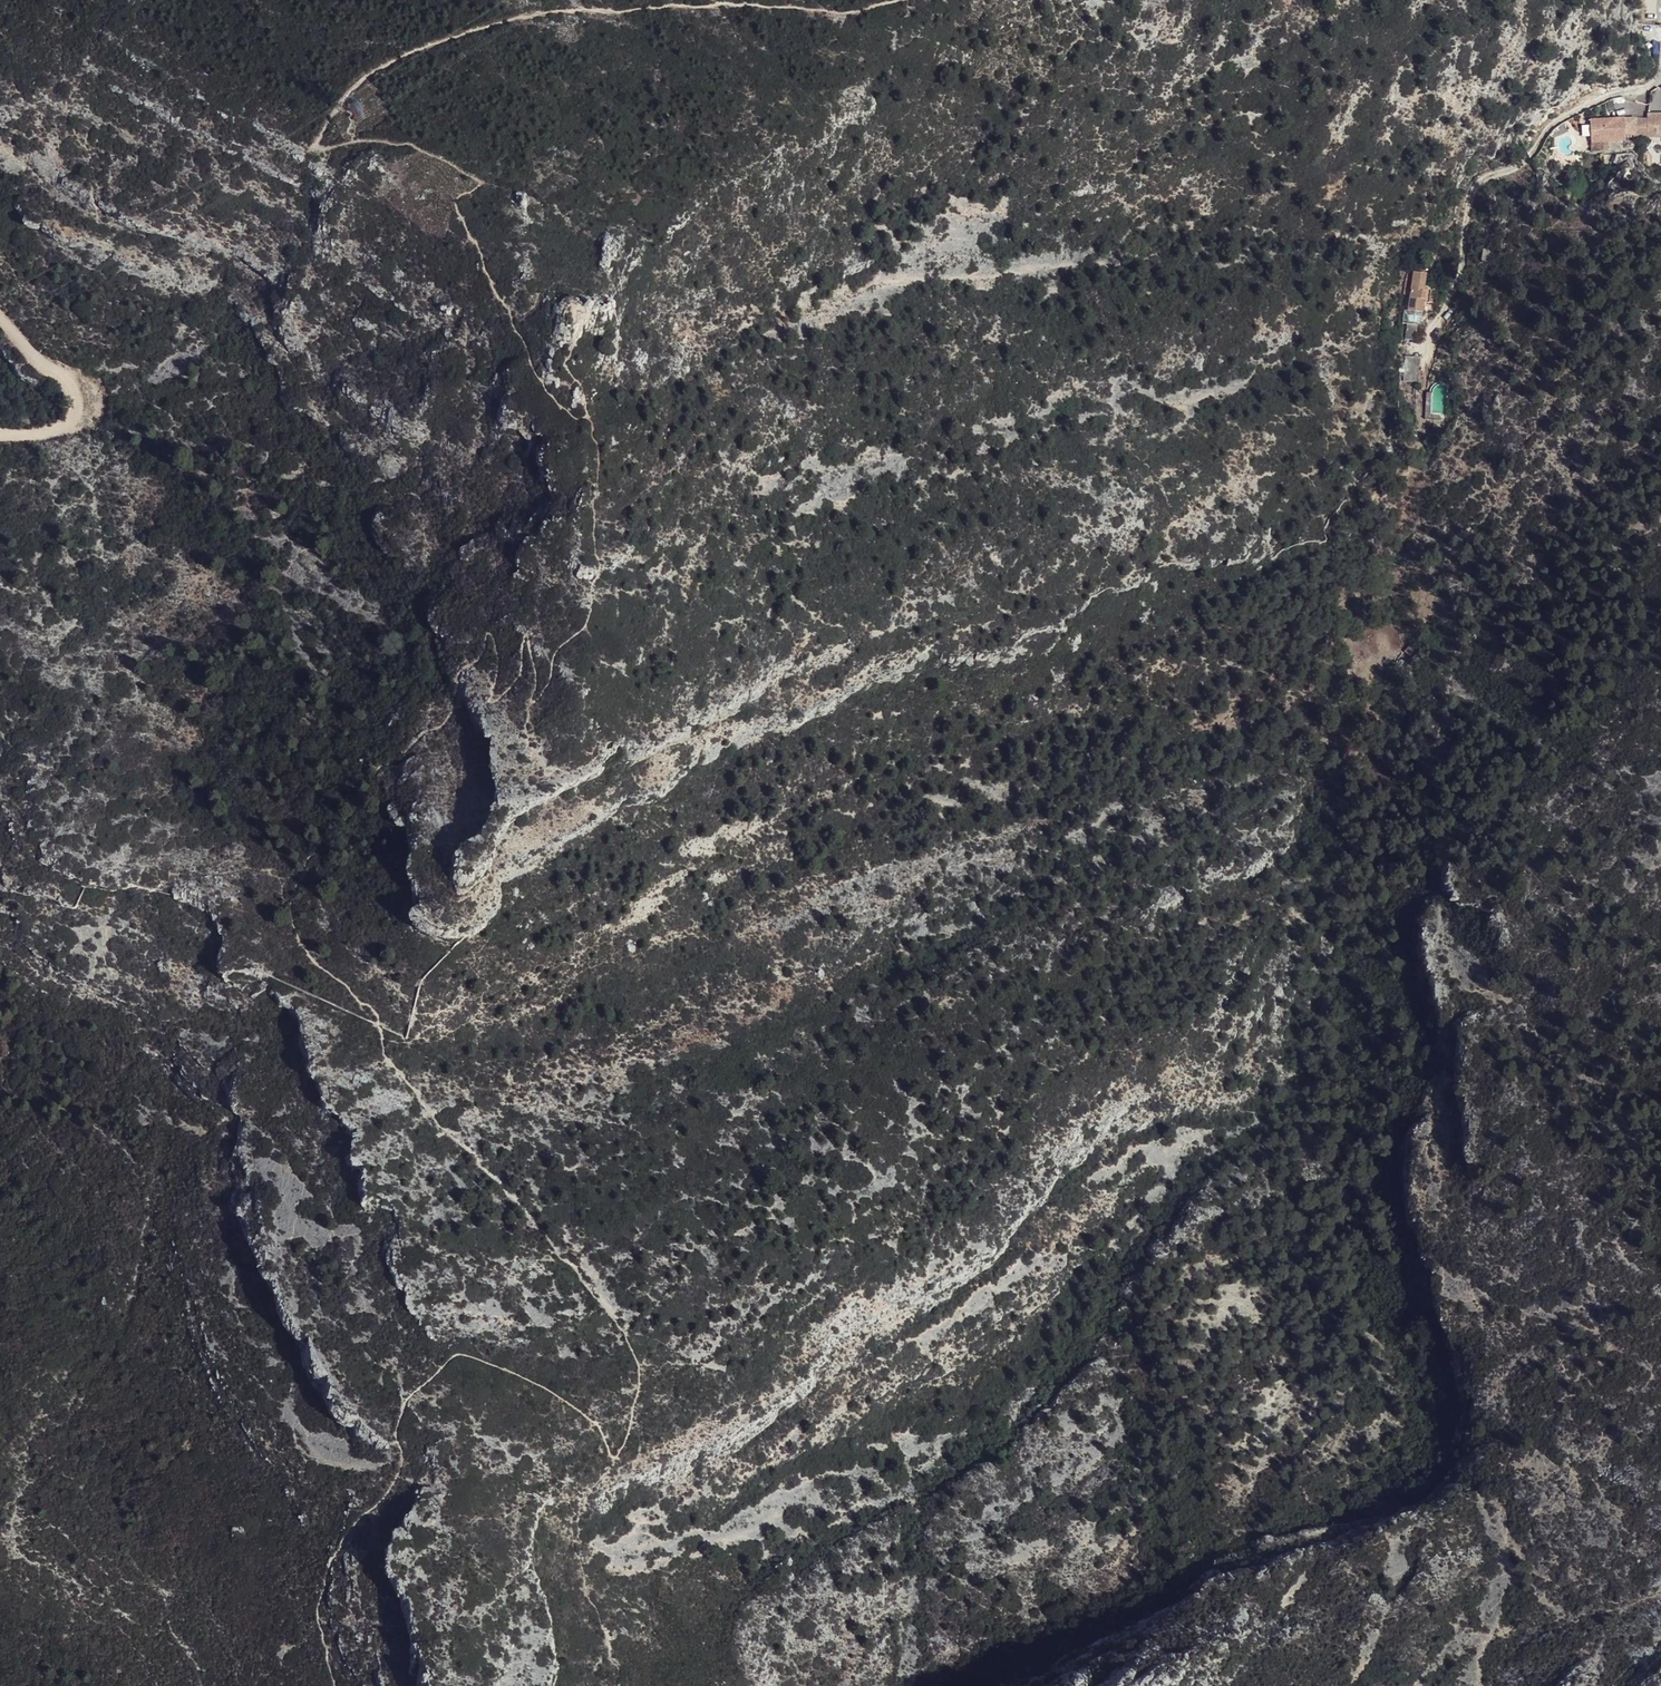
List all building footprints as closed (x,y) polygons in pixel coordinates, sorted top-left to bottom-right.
[(1639,106),(1639,110),(1638,127),(1638,128),(1658,128),(1658,135),(1660,135),(1660,112),(1658,112),(1658,106),(1639,106)] [(1616,110),(1582,112),(1583,134),(1583,143),(1595,143),(1595,134),(1617,133),(1617,126),(1628,127),(1638,127),(1639,110),(1628,110),(1616,111),(1616,110)] [(1543,124),(1542,125),(1545,130),(1560,124),(1556,114),(1555,115),(1553,116),(1551,118),(1549,119),(1547,121),(1545,122),(1543,124)] [(1430,275),(1412,272),(1409,278),(1406,294),(1408,295),(1406,310),(1407,311),(1405,324),(1409,324),(1407,340),(1417,341),(1420,326),(1423,326),(1426,303),(1432,304),(1434,291),(1427,290),(1430,275)] [(1406,364),(1405,381),(1418,381),(1419,357),(1407,356),(1403,356),(1402,364),(1406,364)]
